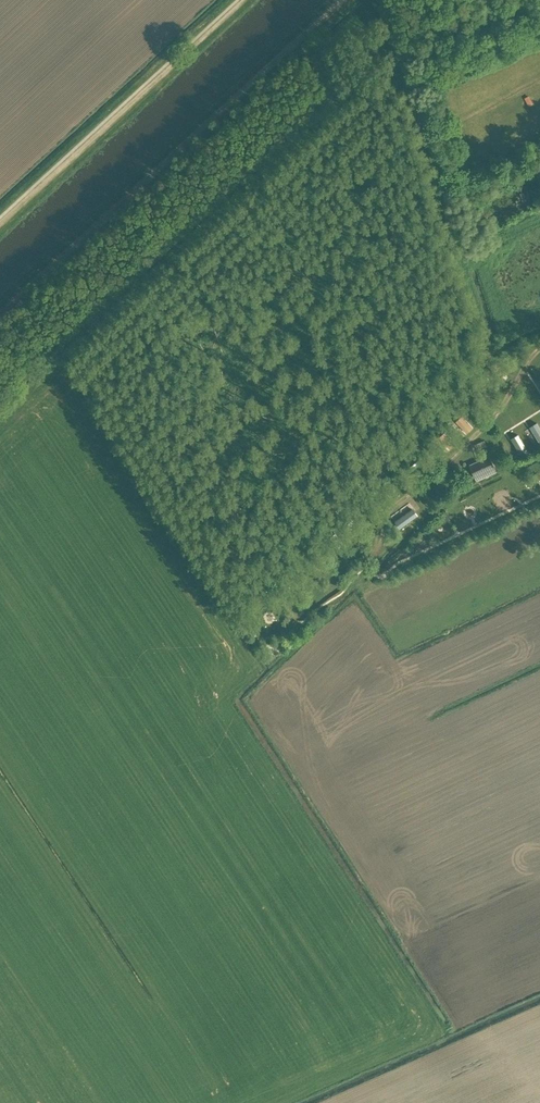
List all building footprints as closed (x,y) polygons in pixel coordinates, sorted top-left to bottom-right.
[(457,408),(441,423),(460,443),(476,428),(457,408)] [(516,427),(531,453),(539,448),(539,426),(534,416),(516,427)] [(516,427),(499,438),(513,464),(531,453),(516,427)] [(495,469),(489,456),(469,465),(474,478),(479,476),(480,479),(489,475),(488,472),(495,469)] [(416,494),(390,516),(402,534),(430,512),(416,494)] [(277,639),(284,635),(281,629),(273,633),(277,639)]
